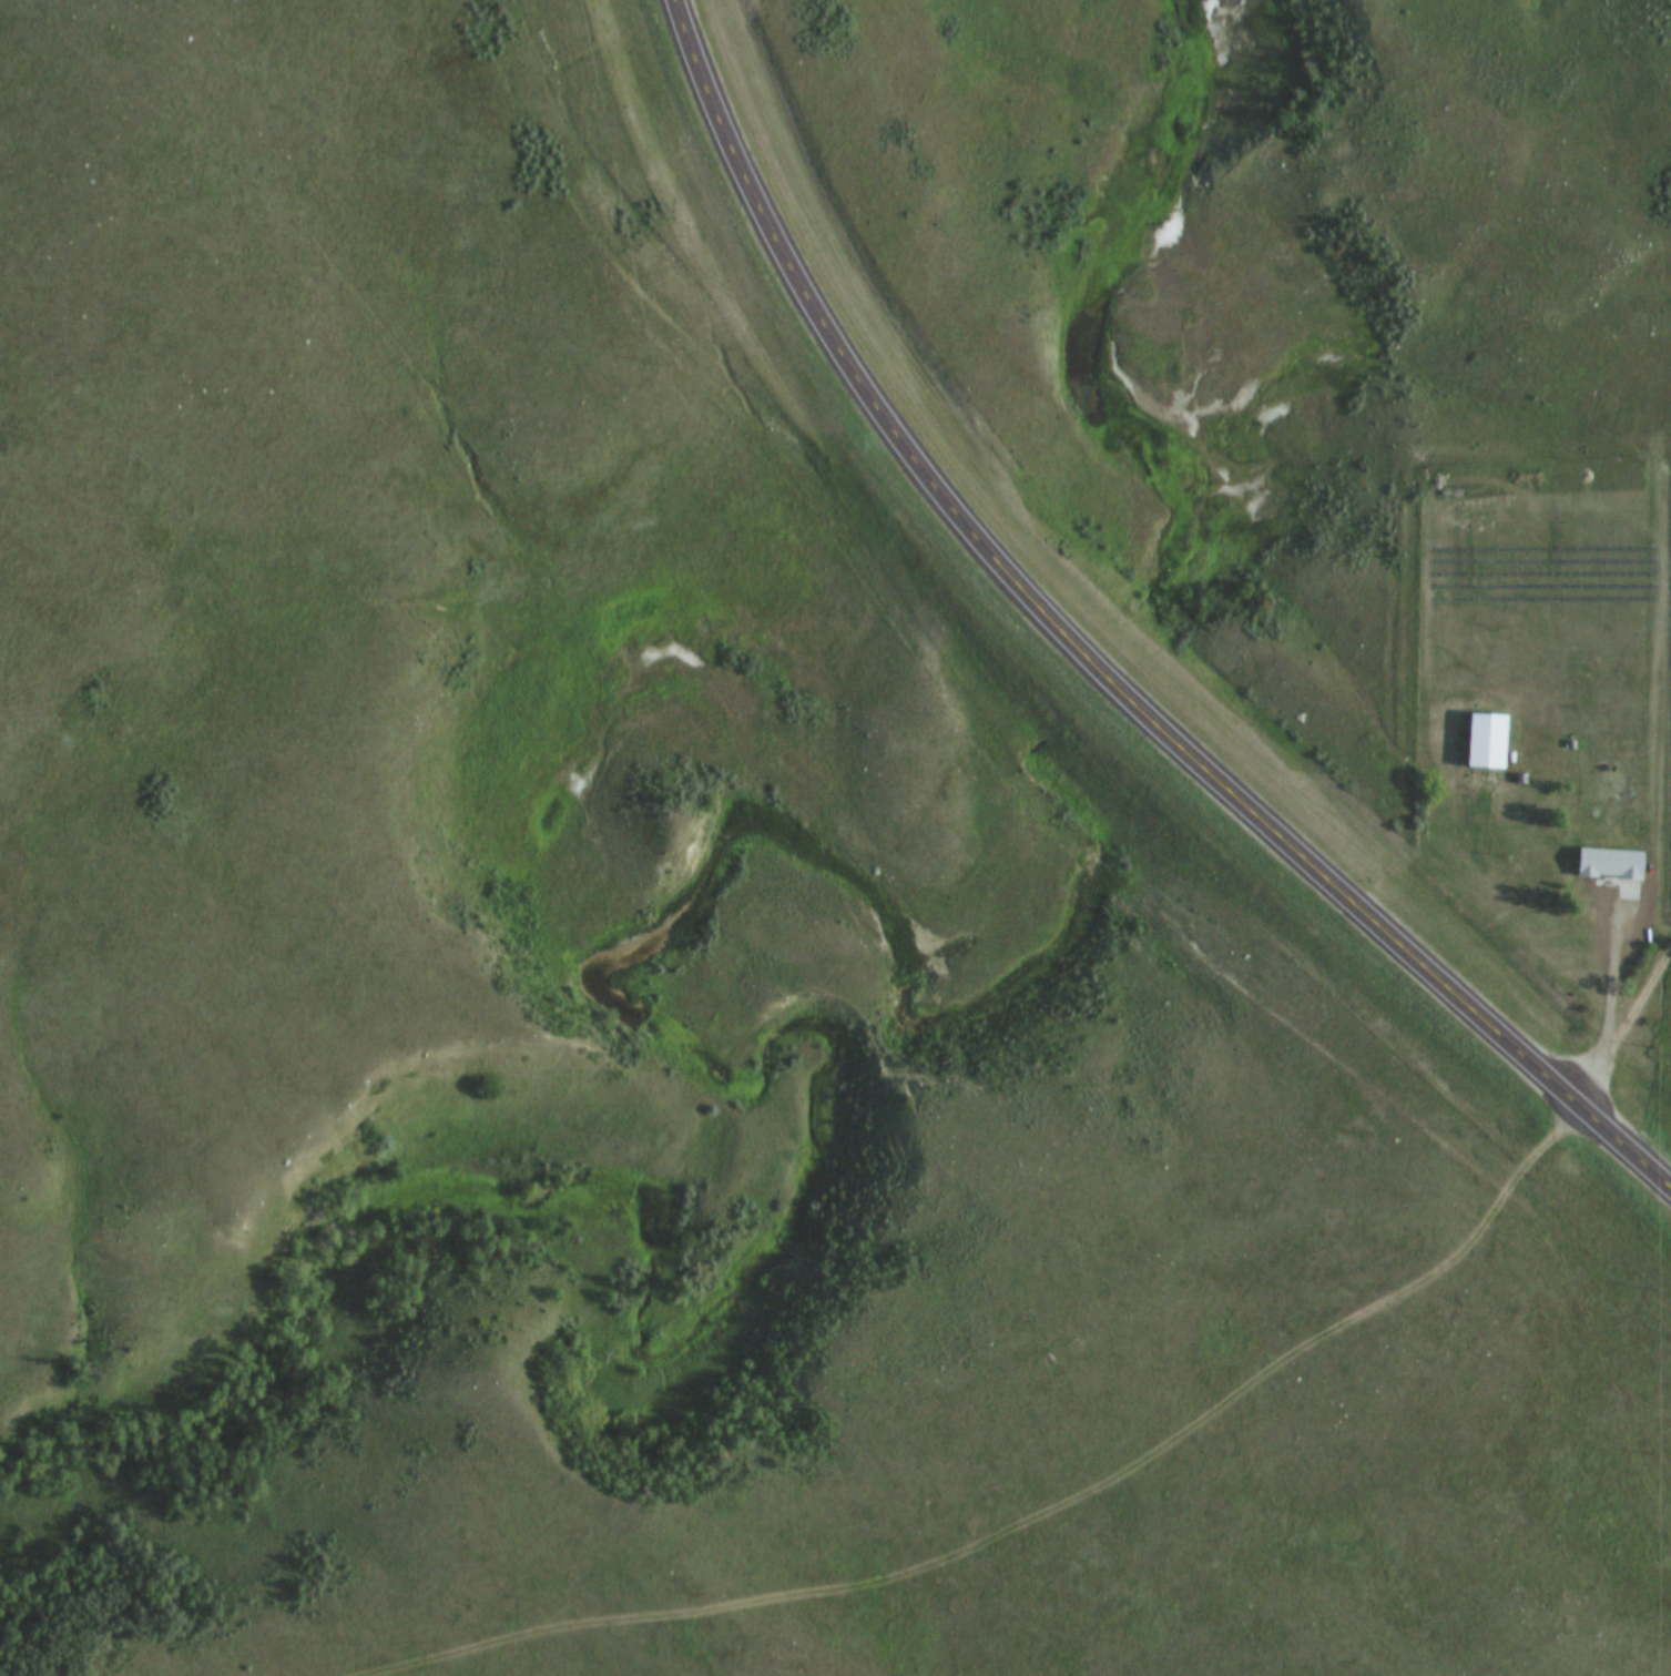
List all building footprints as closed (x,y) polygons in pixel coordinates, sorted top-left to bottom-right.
[(1646,882),(1647,852),(1580,850),(1579,880),(1646,882)]
